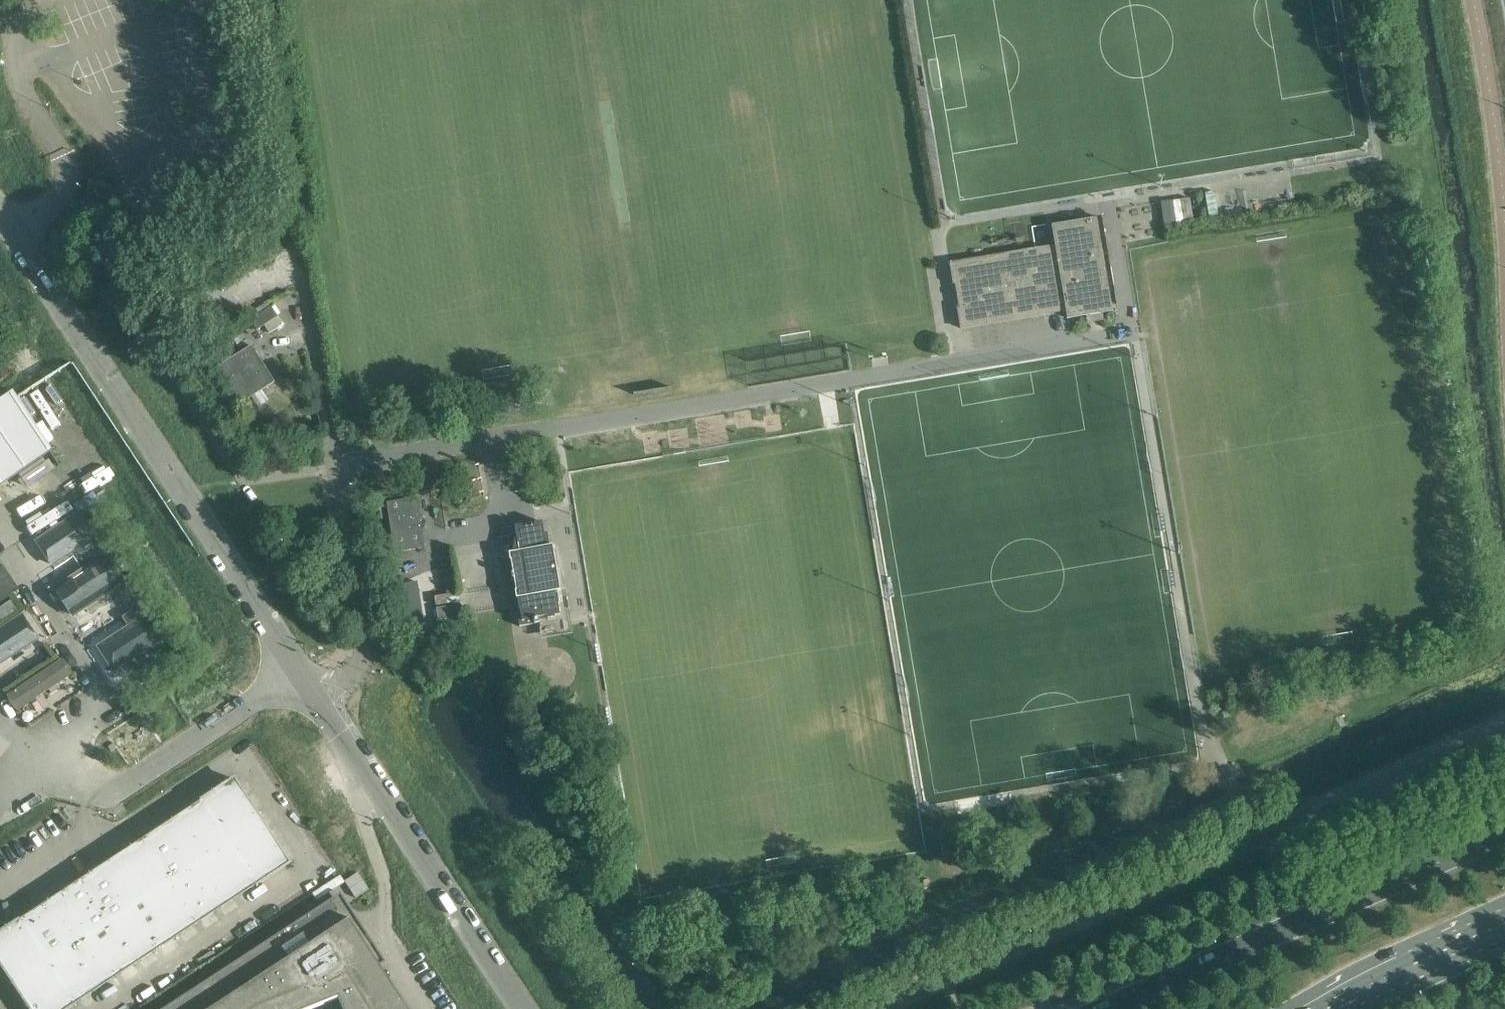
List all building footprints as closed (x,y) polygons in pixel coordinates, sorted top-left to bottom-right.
[(1116,311),(1101,218),(1053,226),(1056,246),(950,264),(954,284),(956,284),(960,308),(958,308),(961,329),(1067,311),(1068,319),(1116,311)] [(283,324),(272,306),(270,307),(267,303),(248,315),(251,320),(257,330),(264,326),(269,333),(283,324)] [(275,382),(252,346),(216,369),(239,405),(275,382)] [(48,450),(59,466),(60,465),(15,398),(0,409),(0,484),(7,478),(32,461),(48,450)] [(425,548),(417,499),(387,503),(395,553),(425,548)] [(53,565),(97,536),(81,510),(36,540),(53,565)] [(560,591),(553,547),(556,547),(556,546),(550,547),(548,534),(545,534),(543,522),(535,523),(535,526),(533,527),(533,525),(532,526),(532,527),(527,528),(527,526),(526,526),(526,528),(524,528),(523,525),(515,527),(517,539),(508,541),(510,553),(509,554),(511,561),(513,572),(507,573),(508,581),(515,580),(516,591),(517,599),(518,599),(520,611),(517,611),(520,627),(540,623),(539,618),(544,617),(544,619),(545,618),(545,617),(547,617),(548,619),(556,618),(555,617),(564,615),(564,614),(560,615),(559,605),(560,605),(557,592),(563,591),(563,590),(560,591)] [(70,610),(124,575),(110,554),(56,589),(70,610)] [(3,563),(0,565),(0,603),(21,589),(3,563)] [(0,607),(0,620),(20,609),(14,599),(0,607)] [(141,606),(140,606),(123,618),(129,626),(98,647),(114,672),(163,640),(141,606)] [(41,639),(24,613),(0,629),(0,666),(41,639)] [(17,710),(73,674),(63,658),(7,694),(17,710)] [(212,818),(246,796),(235,779),(201,801),(212,818)] [(223,835),(257,813),(246,796),(212,818),(223,835)] [(229,843),(223,835),(212,818),(201,801),(181,814),(209,856),(229,843)] [(235,852),(268,829),(257,813),(223,835),(229,843),(235,852)] [(209,856),(181,814),(161,827),(189,870),(209,856)] [(189,870),(161,827),(141,841),(169,883),(189,870)] [(246,868),(279,846),(268,829),(235,852),(246,868)] [(169,883),(141,841),(121,854),(149,896),(169,883)] [(257,885),(246,868),(235,852),(229,843),(209,856),(237,898),(257,885)] [(290,863),(279,846),(246,868),(257,885),(290,863)] [(149,896),(121,854),(101,867),(129,909),(149,896)] [(237,898),(209,856),(189,870),(217,911),(237,898)] [(129,909),(101,867),(81,880),(109,922),(129,909)] [(217,911),(189,870),(169,883),(196,925),(217,911)] [(109,922),(81,880),(61,893),(89,936),(109,922)] [(196,925),(169,883),(149,896),(176,938),(196,925)] [(89,936),(61,893),(41,906),(69,949),(89,936)] [(339,998),(344,1008),(408,1008),(380,966),(386,962),(341,894),(335,897),(299,921),(299,922),(165,1008),(312,1008),(339,998)] [(176,938),(149,896),(129,909),(156,951),(176,938)] [(69,949),(41,906),(21,920),(32,936),(43,953),(49,962),(69,949)] [(156,951),(129,909),(109,922),(136,964),(156,951)] [(21,920),(0,933),(0,957),(32,936),(21,920)] [(136,964),(109,922),(89,936),(116,977),(136,964)] [(32,936),(0,957),(0,961),(9,975),(43,953),(32,936)] [(116,977),(89,936),(69,949),(96,991),(116,977)] [(96,991),(69,949),(49,962),(54,970),(65,987),(76,1004),(96,991)] [(54,970),(49,962),(43,953),(9,975),(20,992),(54,970)] [(54,970),(20,992),(31,1008),(32,1008),(65,987),(54,970)] [(65,987),(32,1008),(68,1008),(76,1004),(65,987)]
